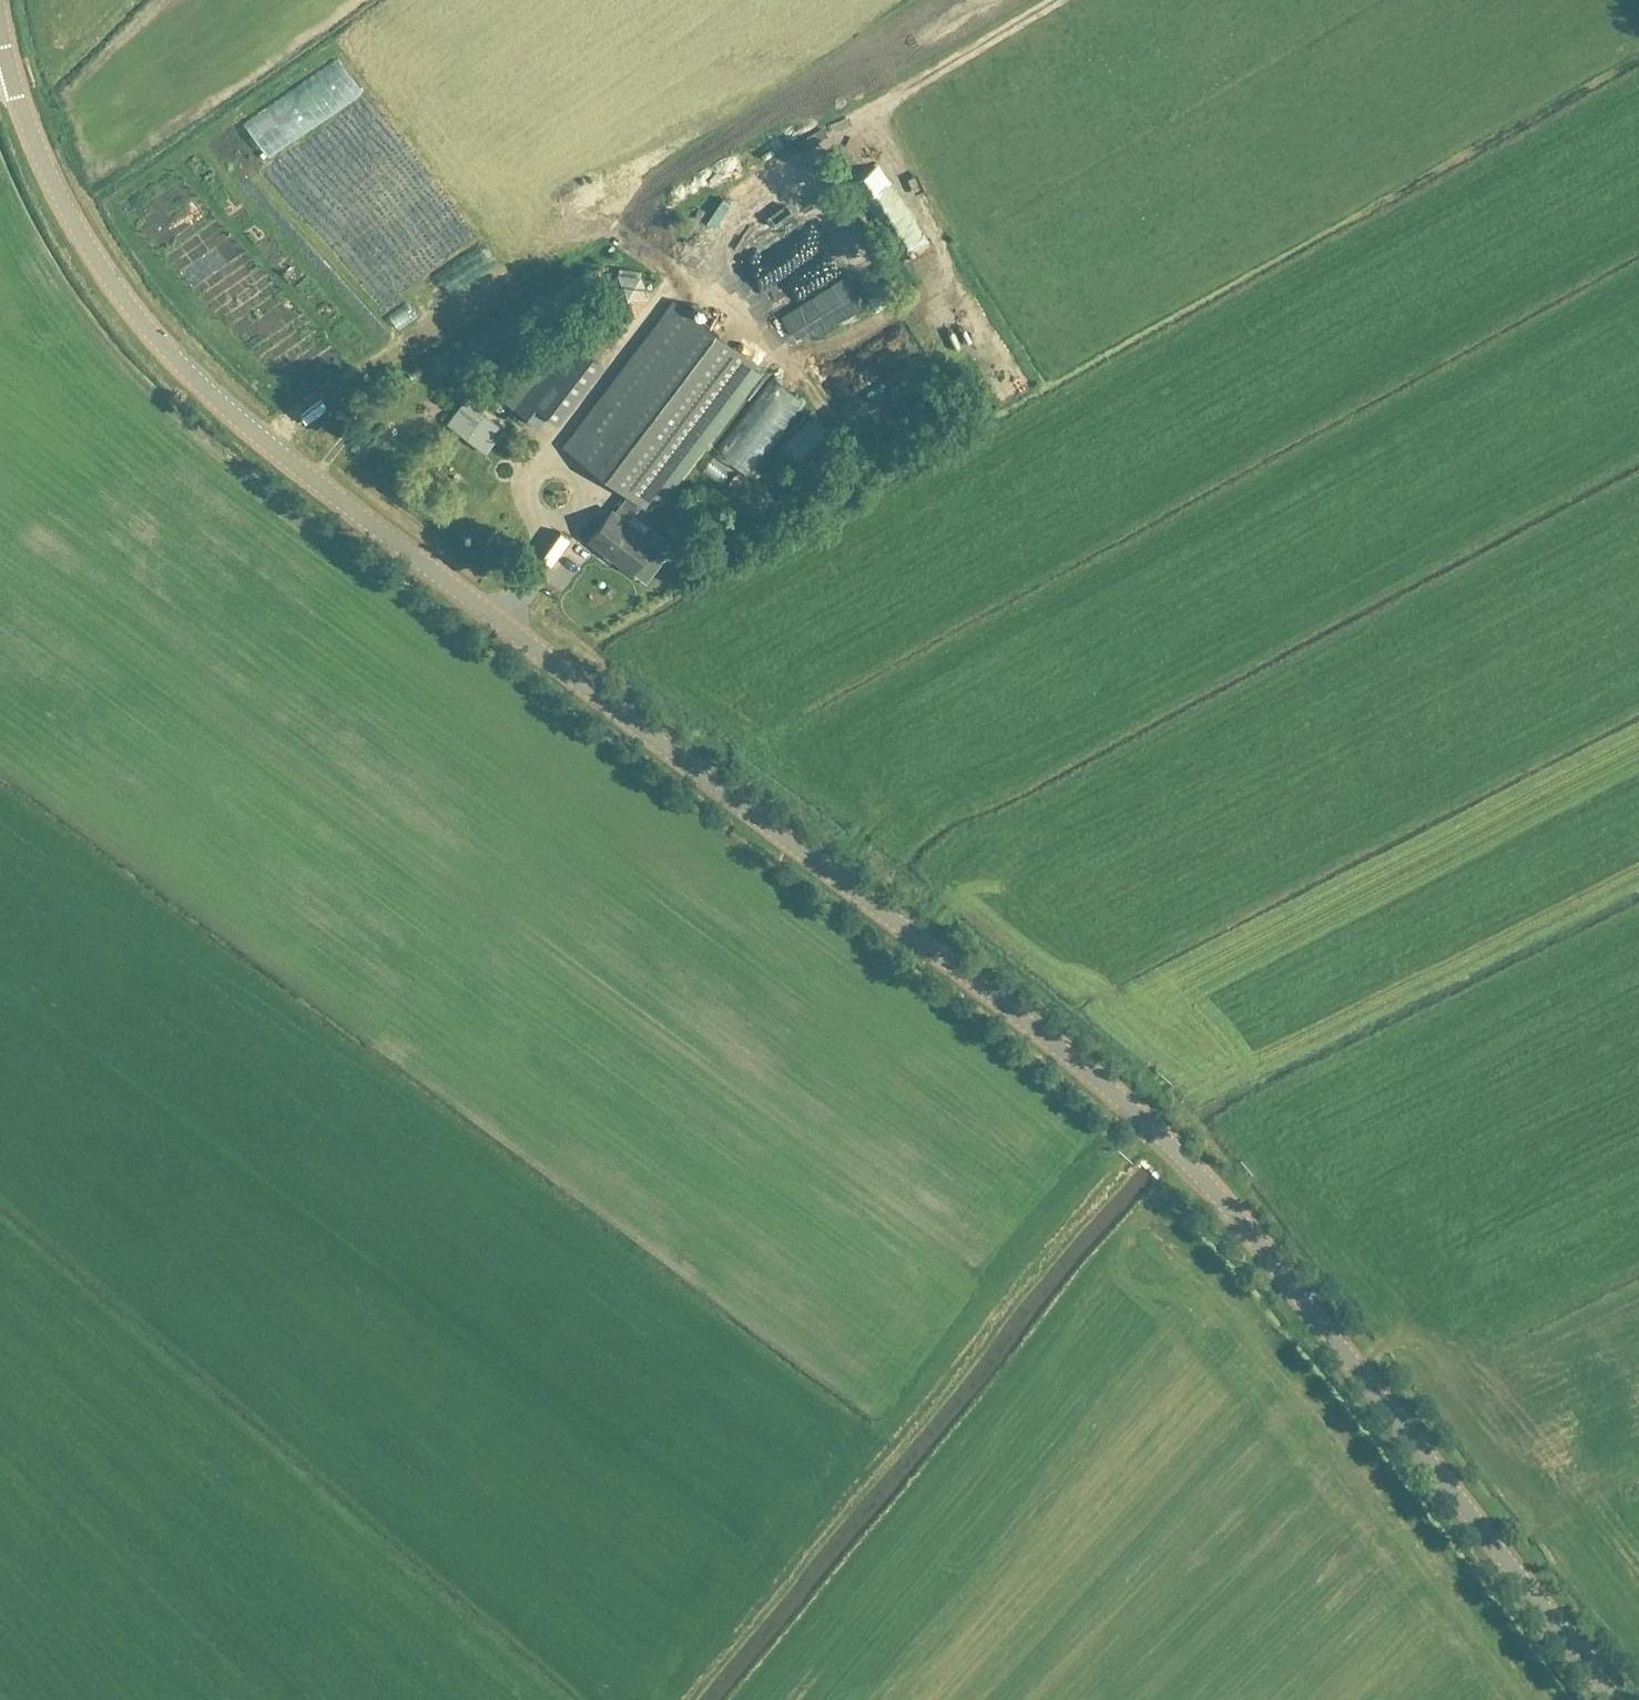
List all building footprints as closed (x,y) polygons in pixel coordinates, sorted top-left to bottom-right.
[(775,311),(777,316),(792,351),(859,321),(852,305),(880,292),(869,267),(838,281),(825,251),(800,263),(801,266),(745,291),(758,319),(775,311)] [(629,287),(630,304),(645,304),(644,287),(629,287)] [(588,541),(630,573),(653,543),(626,523),(640,505),(644,508),(753,363),(673,302),(563,447),(627,496),(614,514),(611,511),(588,541)] [(563,344),(514,423),(536,437),(544,424),(562,435),(615,351),(608,346),(604,352),(582,338),(574,351),(563,344)] [(994,412),(1026,395),(1013,371),(982,387),(994,412)] [(715,453),(750,478),(805,404),(773,377),(715,453)] [(464,401),(446,424),(485,454),(503,430),(464,401)] [(814,418),(779,449),(800,472),(835,442),(814,418)]
